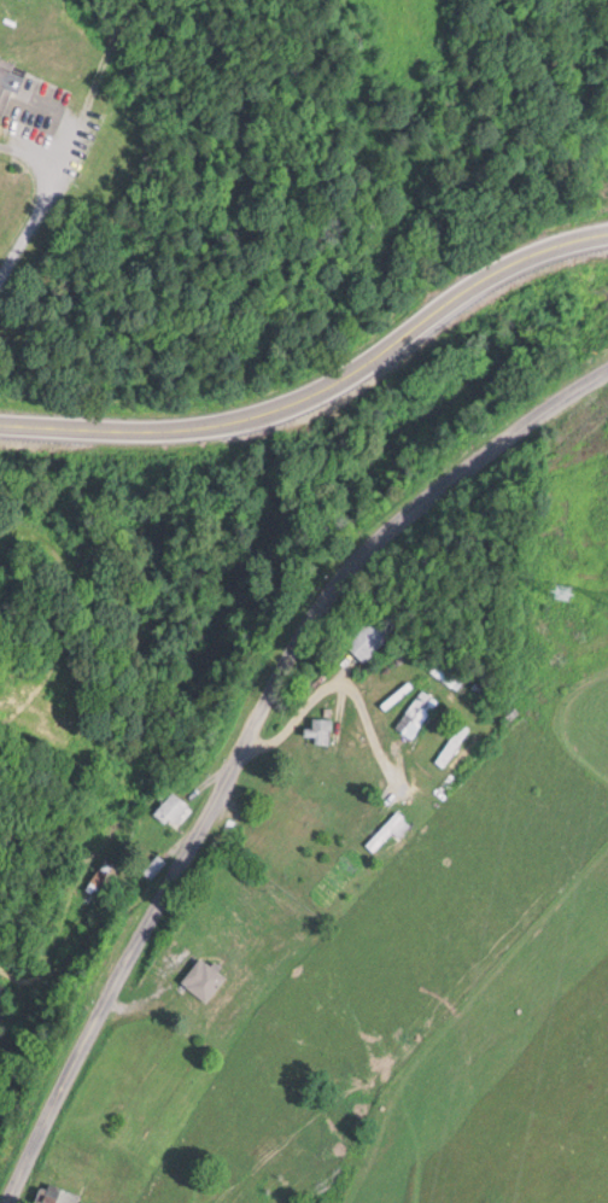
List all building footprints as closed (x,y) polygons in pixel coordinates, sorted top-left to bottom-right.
[(0,60),(0,114),(6,116),(20,65),(0,60)] [(395,628),(376,611),(346,644),(365,662),(395,628)] [(430,671),(451,686),(460,673),(439,658),(430,671)] [(395,727),(411,739),(438,701),(422,689),(395,727)] [(331,718),(310,717),(309,740),(330,741),(331,718)] [(468,729),(461,725),(436,761),(443,766),(468,729)] [(170,827),(191,808),(175,791),(154,811),(170,827)] [(410,827),(400,814),(364,840),(372,851),(394,834),(396,837),(410,827)] [(164,860),(158,856),(146,872),(153,877),(164,860)] [(211,1002),(226,971),(198,957),(182,988),(211,1002)] [(44,1181),(35,1202),(77,1202),(80,1195),(44,1181)]
